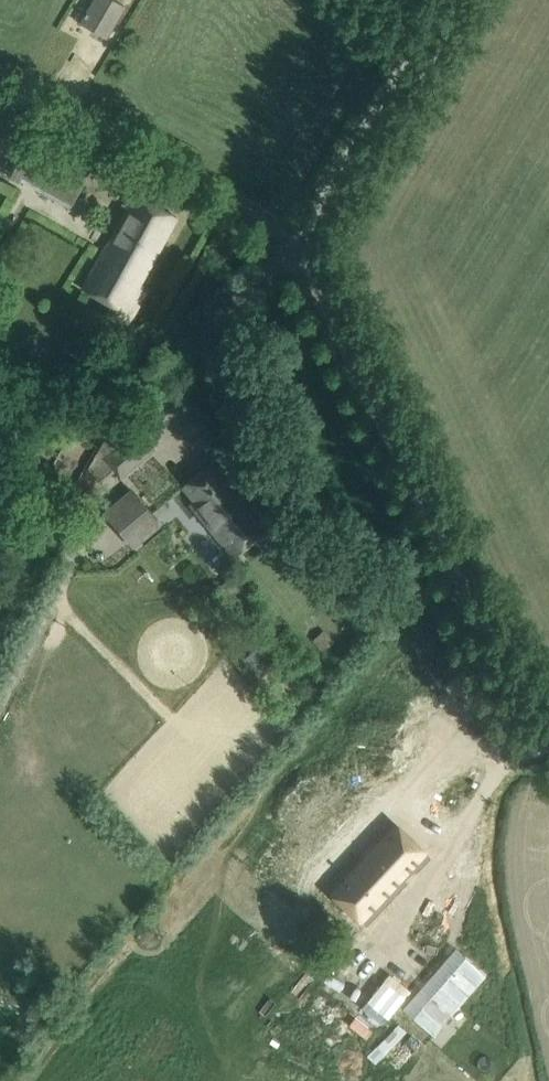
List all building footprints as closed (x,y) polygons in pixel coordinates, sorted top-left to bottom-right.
[(125,6),(120,3),(115,0),(93,0),(80,23),(107,38),(125,6)] [(27,145),(22,154),(10,175),(19,180),(20,178),(71,206),(87,178),(85,177),(27,145)] [(137,194),(83,289),(111,304),(106,313),(127,325),(148,287),(140,282),(177,216),(137,194)] [(132,435),(126,427),(124,424),(104,441),(113,451),(104,458),(121,478),(156,449),(140,429),(132,435)] [(191,503),(234,555),(271,524),(217,458),(184,485),(196,500),(191,503)] [(132,491),(107,512),(131,542),(156,520),(132,491)] [(325,630),(313,640),(322,651),(334,641),(325,630)] [(391,820),(328,890),(367,926),(407,881),(403,877),(413,865),(418,869),(431,856),(391,820)] [(466,957),(414,1017),(434,1035),(486,975),(466,957)]
